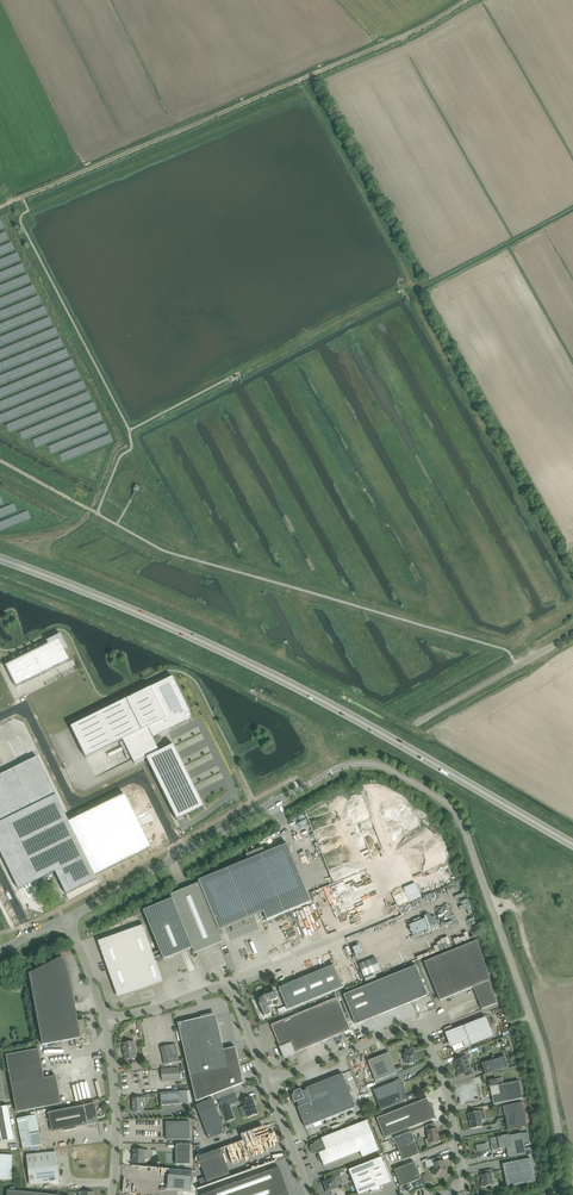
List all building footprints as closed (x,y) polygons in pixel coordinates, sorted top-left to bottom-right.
[(6,665),(5,665),(16,687),(22,684),(29,681),(54,668),(59,666),(70,660),(67,655),(68,655),(65,650),(65,649),(59,638),(48,644),(43,646),(6,665)] [(100,712),(71,727),(86,758),(119,742),(128,759),(131,757),(135,764),(146,758),(177,820),(204,807),(173,744),(159,751),(156,744),(153,738),(171,729),(187,721),(182,711),(183,711),(188,708),(187,707),(185,703),(185,702),(183,698),(182,697),(180,693),(180,692),(177,688),(178,688),(177,687),(175,683),(175,681),(174,682),(172,678),(173,677),(172,677),(167,679),(166,680),(162,682),(150,688),(100,712)] [(19,890),(55,872),(67,894),(97,879),(96,876),(151,848),(141,827),(129,833),(124,823),(136,817),(125,794),(69,821),(37,757),(1,775),(0,773),(0,851),(19,890)] [(314,828),(305,831),(319,866),(328,863),(314,828)] [(248,860),(198,880),(199,882),(218,929),(263,910),(263,912),(266,920),(311,902),(287,844),(265,853),(263,847),(246,854),(248,860)] [(144,910),(143,910),(152,932),(160,951),(153,954),(154,957),(161,955),(163,959),(192,947),(195,953),(223,941),(219,930),(218,929),(199,882),(172,894),(171,894),(172,898),(144,910)] [(418,882),(405,887),(410,901),(423,896),(418,882)] [(416,936),(437,928),(435,923),(438,922),(435,914),(430,915),(430,914),(410,921),(416,936)] [(143,925),(98,941),(114,986),(117,994),(118,994),(120,995),(121,996),(135,991),(146,987),(145,984),(151,982),(144,963),(155,959),(154,957),(153,954),(143,925)] [(482,1009),(497,1003),(477,940),(424,962),(440,1000),(473,987),(482,1009)] [(359,944),(352,947),(355,955),(362,952),(359,944)] [(30,979),(42,1044),(87,1035),(84,1019),(78,1020),(68,967),(63,956),(29,974),(30,979)] [(376,956),(359,963),(364,976),(381,969),(376,956)] [(155,959),(144,963),(151,982),(145,984),(146,987),(163,981),(155,959)] [(278,987),(286,1006),(278,1010),(279,1013),(343,987),(334,965),(278,987)] [(428,995),(415,965),(344,994),(356,1024),(428,995)] [(288,974),(279,978),(280,981),(281,981),(283,984),(290,981),(288,974)] [(275,991),(267,994),(261,997),(262,998),(260,998),(259,1001),(260,1002),(259,1003),(264,1016),(271,1013),(269,1007),(273,1005),(271,1001),(278,998),(275,991)] [(300,1013),(314,1045),(350,1030),(337,998),(300,1013)] [(279,1047),(284,1058),(296,1053),(295,1052),(314,1045),(300,1013),(271,1025),(280,1046),(279,1047)] [(449,1013),(433,1017),(436,1027),(452,1022),(449,1013)] [(201,1018),(178,1023),(190,1076),(196,1100),(243,1081),(236,1047),(224,1050),(218,1026),(216,1027),(213,1015),(201,1018)] [(494,1037),(486,1017),(486,1016),(463,1025),(464,1028),(463,1028),(463,1027),(447,1033),(454,1052),(494,1037)] [(87,1035),(42,1044),(42,1045),(71,1040),(71,1046),(89,1043),(87,1035)] [(137,1058),(134,1041),(122,1043),(124,1056),(125,1056),(126,1059),(132,1059),(132,1061),(131,1061),(132,1065),(140,1064),(139,1060),(136,1060),(135,1058),(137,1058)] [(179,1061),(175,1044),(161,1047),(165,1065),(179,1061)] [(408,1064),(418,1061),(414,1050),(411,1051),(410,1048),(405,1050),(406,1053),(404,1054),(405,1058),(404,1059),(406,1064),(407,1063),(408,1064)] [(44,1078),(39,1049),(6,1055),(17,1112),(61,1103),(56,1076),(44,1078)] [(389,1052),(368,1061),(376,1081),(397,1073),(395,1067),(389,1052)] [(454,1061),(459,1074),(465,1072),(466,1076),(472,1073),(465,1055),(459,1058),(460,1059),(454,1061)] [(485,1074),(501,1070),(508,1067),(505,1056),(482,1063),(485,1074)] [(179,1068),(161,1069),(162,1081),(180,1079),(179,1068)] [(356,1107),(342,1073),(306,1087),(307,1089),(302,1091),(300,1088),(295,1091),(292,1096),(294,1102),(297,1101),(299,1106),(298,1107),(305,1127),(356,1107)] [(85,1098),(107,1094),(103,1078),(74,1084),(76,1095),(82,1094),(82,1097),(85,1097),(85,1098)] [(403,1100),(407,1098),(400,1078),(390,1082),(391,1083),(373,1090),(381,1111),(404,1102),(403,1100)] [(523,1098),(519,1081),(499,1085),(499,1084),(498,1085),(497,1079),(489,1080),(490,1086),(490,1090),(488,1092),(491,1096),(491,1095),(491,1096),(492,1096),(494,1104),(523,1098)] [(187,1091),(179,1091),(160,1093),(161,1105),(188,1103),(187,1091)] [(235,1092),(218,1098),(222,1107),(227,1121),(235,1118),(229,1104),(238,1101),(235,1092)] [(251,1096),(241,1100),(247,1117),(258,1113),(251,1096)] [(134,1107),(133,1107),(133,1112),(144,1111),(143,1098),(133,1099),(134,1107)] [(384,1115),(377,1118),(384,1137),(435,1118),(433,1110),(432,1110),(430,1107),(433,1106),(432,1105),(430,1106),(427,1098),(390,1113),(384,1115)] [(209,1138),(226,1132),(213,1099),(196,1105),(209,1138)] [(527,1126),(523,1102),(503,1106),(507,1130),(527,1126)] [(98,1122),(96,1112),(95,1112),(94,1108),(96,1108),(95,1103),(89,1104),(49,1112),(52,1131),(98,1122)] [(0,1107),(0,1142),(14,1139),(8,1106),(0,1107)] [(484,1110),(480,1111),(468,1113),(471,1128),(483,1126),(481,1119),(485,1119),(484,1110)] [(36,1115),(17,1118),(23,1148),(42,1144),(36,1115)] [(326,1150),(318,1152),(323,1165),(324,1165),(360,1151),(362,1157),(379,1150),(367,1120),(321,1138),(326,1150)] [(166,1139),(172,1139),(178,1139),(190,1139),(190,1121),(178,1121),(166,1121),(166,1139)] [(437,1128),(426,1130),(429,1143),(434,1142),(437,1142),(437,1141),(440,1141),(437,1128)] [(420,1154),(413,1136),(411,1131),(394,1138),(403,1160),(420,1154)] [(509,1134),(490,1138),(492,1145),(499,1144),(499,1148),(506,1147),(508,1158),(526,1154),(522,1133),(509,1136),(509,1134)] [(318,1152),(326,1150),(321,1138),(321,1139),(314,1142),(315,1143),(311,1145),(310,1147),(312,1153),(314,1154),(318,1152)] [(190,1164),(191,1144),(176,1144),(176,1164),(190,1164)] [(56,1152),(27,1155),(30,1184),(95,1177),(91,1145),(56,1149),(56,1152)] [(134,1149),(133,1162),(144,1163),(145,1158),(145,1150),(134,1149)] [(12,1179),(13,1154),(0,1154),(0,1179),(12,1179)] [(230,1174),(223,1154),(200,1162),(205,1177),(199,1179),(201,1184),(230,1174)] [(441,1155),(425,1161),(426,1168),(435,1166),(435,1168),(431,1173),(432,1173),(432,1175),(434,1176),(436,1176),(440,1178),(444,1172),(445,1172),(446,1168),(445,1168),(444,1160),(442,1161),(441,1155)] [(365,1163),(376,1191),(382,1190),(381,1190),(380,1186),(391,1182),(381,1157),(365,1163)] [(531,1158),(502,1164),(507,1186),(535,1181),(531,1158)] [(414,1162),(394,1170),(401,1187),(421,1179),(414,1162)] [(370,1192),(376,1191),(365,1163),(348,1170),(358,1194),(370,1190),(371,1192),(370,1192)] [(201,1194),(289,1194),(288,1191),(287,1190),(285,1191),(282,1182),(283,1182),(278,1168),(279,1168),(279,1167),(201,1194)] [(491,1169),(481,1171),(481,1175),(480,1175),(483,1186),(494,1184),(491,1174),(492,1173),(491,1169)] [(168,1174),(167,1189),(190,1191),(192,1176),(168,1174)] [(323,1182),(327,1192),(330,1191),(332,1194),(336,1193),(337,1194),(346,1194),(342,1187),(337,1189),(336,1185),(338,1184),(336,1179),(334,1180),(333,1178),(323,1182)]
